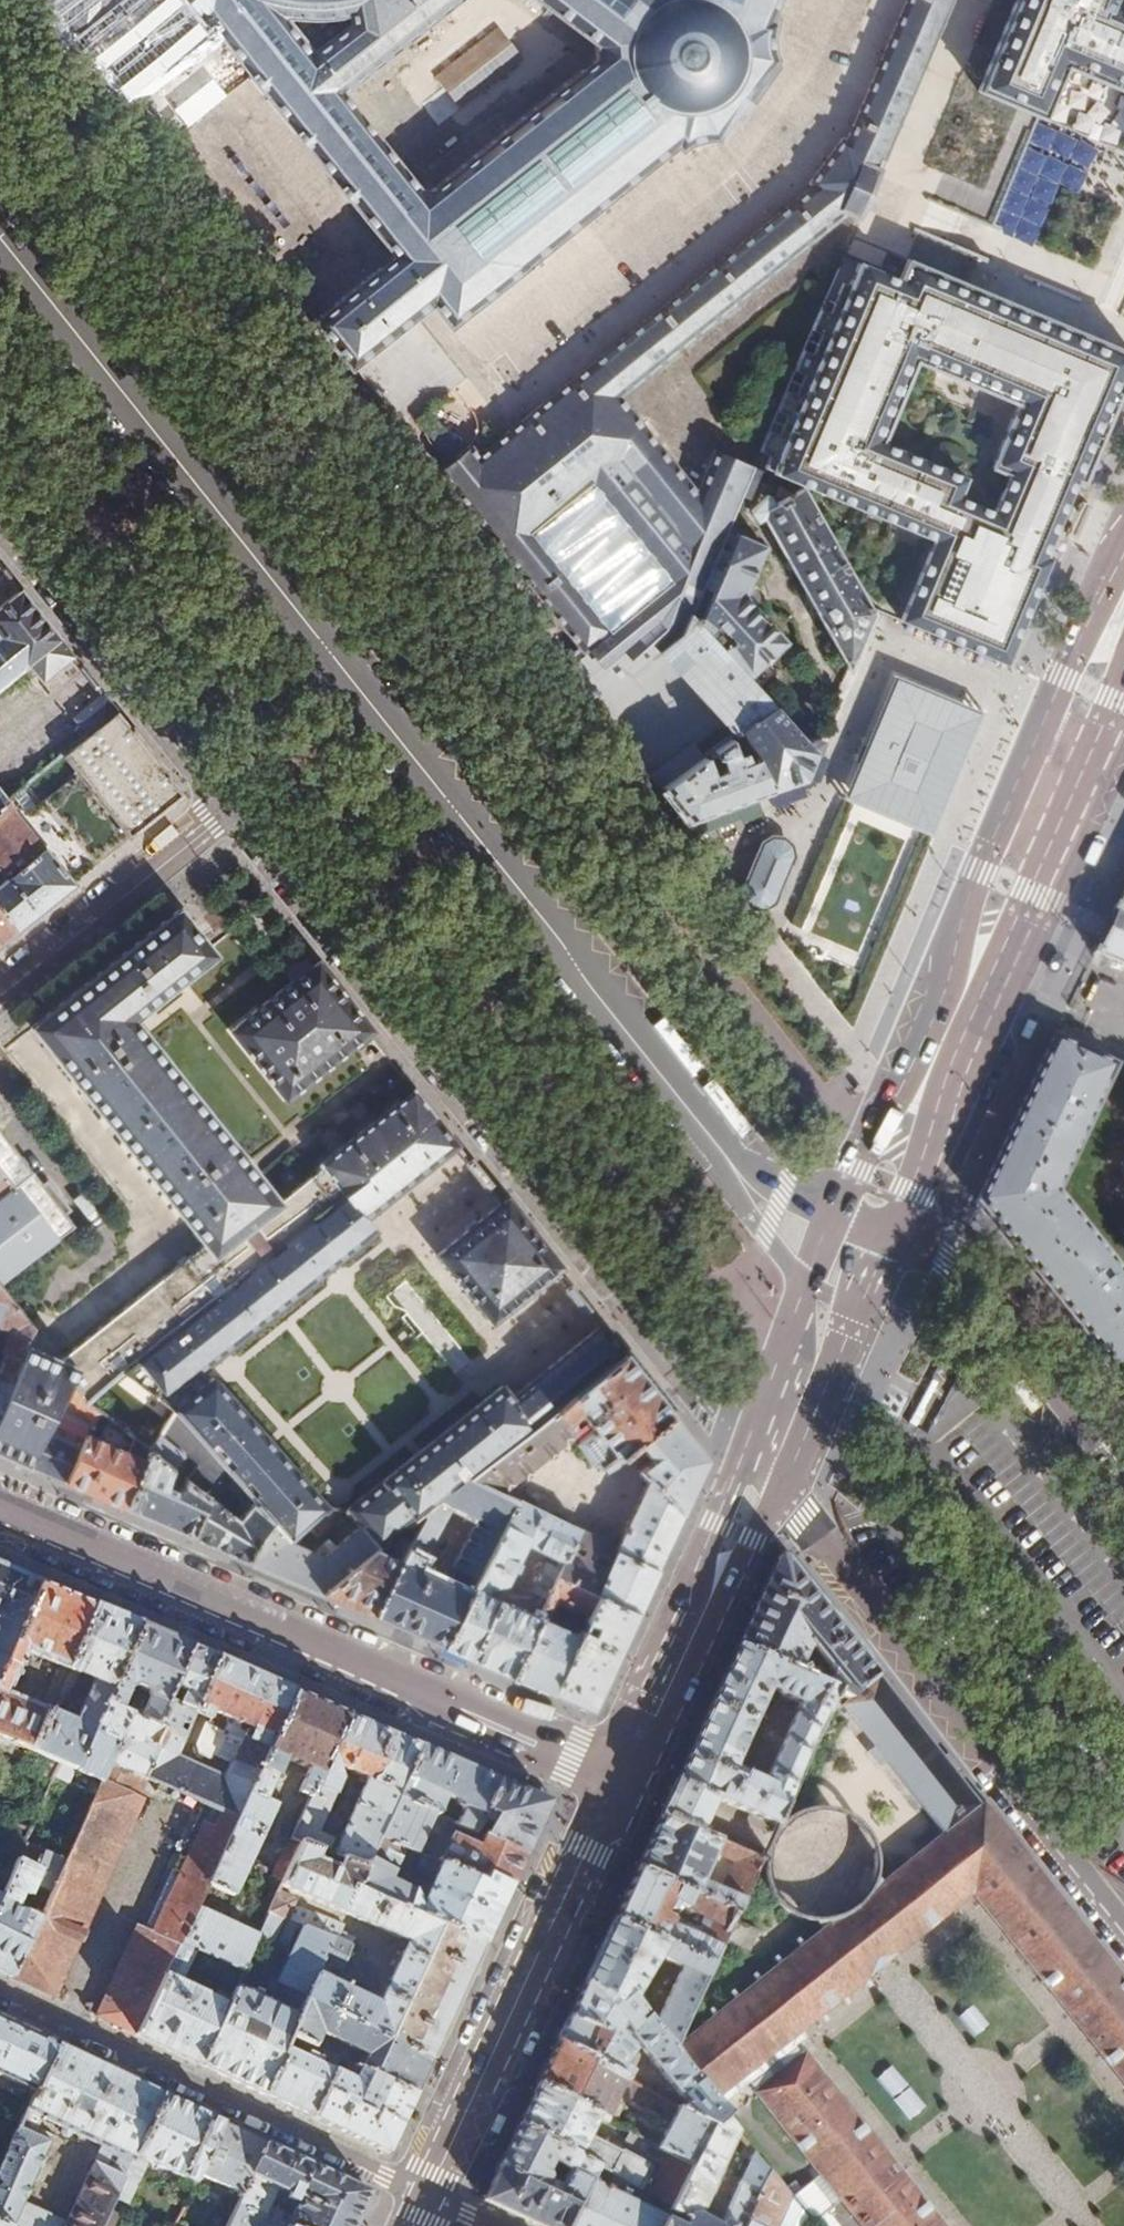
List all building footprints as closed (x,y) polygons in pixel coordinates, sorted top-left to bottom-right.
[(372,224),(398,256),(315,324),(351,371),(434,303),(450,324),(522,264),(663,150),(692,132),(719,125),(772,55),(769,35),(771,20),(772,12),(777,0),(550,0),(589,30),(591,43),(428,178),(419,178),(410,177),(334,84),(437,0),(36,0),(72,45),(78,52),(90,43),(124,86),(208,19),(223,38),(372,224)] [(854,227),(858,211),(869,186),(949,0),(904,0),(847,135),(839,131),(807,179),(813,184),(444,482),(576,649),(583,644),(599,663),(618,647),(625,655),(638,644),(645,651),(686,612),(690,603),(696,589),(716,546),(751,469),(714,451),(693,498),(615,397),(832,222),(854,227)] [(926,196),(970,214),(1015,108),(1034,116),(1038,118),(1046,100),(1123,133),(1123,0),(1008,0),(926,196)] [(1038,118),(1123,154),(1123,133),(1046,100),(1038,118)] [(943,279),(962,287),(976,255),(983,258),(997,222),(990,219),(1034,116),(1015,108),(970,214),(965,228),(955,251),(943,279)] [(876,189),(869,186),(858,211),(865,214),(876,189)] [(810,321),(804,336),(814,340),(805,360),(796,356),(788,376),(797,381),(789,401),(780,397),(772,418),(780,421),(772,441),(764,437),(755,459),(765,464),(760,475),(800,494),(804,496),(870,608),(1003,664),(1071,502),(1123,375),(1123,351),(973,291),(962,287),(943,279),(955,251),(911,234),(890,284),(851,267),(842,291),(836,288),(823,319),(813,314),(810,321)] [(742,390),(758,397),(780,350),(764,342),(742,390)] [(870,615),(871,612),(870,608),(804,496),(800,494),(775,509),(768,498),(748,510),(754,519),(762,515),(847,666),(866,623),(870,615)] [(716,546),(696,589),(708,595),(702,608),(690,603),(686,612),(758,688),(776,670),(766,660),(786,641),(740,594),(761,544),(735,532),(727,551),(716,546)] [(22,589),(0,607),(0,689),(62,640),(22,589)] [(583,644),(576,649),(559,662),(660,787),(715,743),(722,737),(769,699),(758,688),(686,612),(645,651),(638,644),(625,655),(618,647),(599,663),(583,644)] [(941,835),(989,714),(889,673),(842,790),(838,797),(939,841),(941,835)] [(806,739),(769,699),(722,737),(734,752),(763,788),(799,775),(808,754),(817,735),(812,733),(806,739)] [(129,839),(182,796),(166,776),(169,775),(129,724),(126,727),(114,712),(4,800),(0,804),(0,877),(3,880),(0,882),(0,941),(129,839)] [(734,752),(722,737),(715,743),(727,758),(734,752)] [(715,743),(660,787),(684,817),(757,790),(763,788),(734,752),(727,758),(715,743)] [(779,838),(766,838),(756,844),(735,891),(738,904),(748,912),(760,913),(771,906),(791,859),(788,846),(779,838)] [(1106,926),(1098,944),(1119,954),(1123,956),(1123,885),(1123,888),(1118,898),(1106,926)] [(178,909),(112,961),(116,965),(182,913),(178,909)] [(116,965),(32,1031),(201,1244),(54,1362),(26,1353),(0,1413),(0,1455),(8,1459),(31,1468),(55,1412),(68,1380),(86,1403),(435,1121),(411,1092),(320,1166),(321,1168),(279,1203),(132,1020),(215,954),(182,913),(116,965)] [(116,965),(112,961),(29,1027),(32,1031),(116,965)] [(369,1029),(318,964),(233,1031),(288,1097),(369,1029)] [(1057,1193),(1115,1067),(1055,1041),(1031,1092),(980,1205),(993,1222),(1063,1308),(1113,1370),(1123,1383),(1123,1275),(1057,1193)] [(455,1146),(435,1121),(86,1403),(105,1416),(130,1432),(176,1395),(183,1403),(175,1410),(231,1473),(235,1477),(270,1518),(289,1538),(326,1506),(215,1378),(196,1394),(188,1385),(379,1231),(367,1217),(455,1146)] [(71,1228),(0,1136),(0,1284),(71,1228)] [(506,1200),(501,1202),(437,1254),(493,1322),(561,1267),(506,1200)] [(26,1353),(35,1333),(23,1318),(0,1287),(0,1326),(6,1329),(11,1331),(15,1337),(8,1355),(10,1357),(0,1382),(0,1383),(2,1396),(0,1395),(0,1413),(26,1353)] [(625,1354),(602,1327),(514,1398),(503,1385),(347,1510),(360,1526),(381,1552),(423,1518),(469,1480),(555,1411),(625,1354)] [(628,1352),(625,1354),(555,1411),(566,1424),(581,1412),(598,1433),(578,1449),(593,1471),(604,1471),(642,1439),(672,1414),(676,1411),(628,1352)] [(68,1380),(55,1412),(89,1428),(66,1484),(97,1497),(127,1510),(154,1448),(140,1438),(132,1456),(94,1440),(105,1416),(86,1403),(68,1380)] [(218,1501),(231,1473),(175,1410),(172,1414),(154,1448),(127,1510),(158,1524),(215,1549),(251,1564),(270,1518),(235,1477),(231,1485),(239,1495),(240,1507),(245,1512),(240,1523),(218,1501)] [(555,1411),(469,1480),(502,1495),(571,1438),(571,1431),(566,1424),(555,1411)] [(55,1412),(31,1468),(36,1471),(66,1484),(89,1428),(55,1412)] [(653,1454),(635,1469),(649,1483),(682,1516),(675,1418),(672,1414),(642,1439),(646,1444),(653,1454)] [(469,1480),(423,1518),(411,1544),(377,1620),(405,1631),(430,1575),(419,1570),(423,1560),(426,1561),(450,1506),(475,1517),(447,1582),(422,1639),(445,1649),(512,1500),(502,1495),(469,1480)] [(665,1553),(682,1516),(649,1483),(627,1534),(665,1553)] [(512,1500),(445,1649),(488,1667),(515,1679),(559,1580),(564,1569),(550,1563),(536,1595),(541,1598),(534,1616),(485,1594),(489,1587),(495,1589),(511,1584),(528,1545),(566,1562),(569,1557),(581,1530),(512,1500)] [(381,1552),(360,1526),(335,1546),(329,1540),(314,1551),(289,1538),(270,1518),(251,1564),(293,1583),(326,1597),(379,1554),(381,1552)] [(619,1550),(581,1530),(569,1557),(578,1561),(576,1568),(580,1570),(573,1586),(596,1596),(638,1615),(659,1569),(619,1550)] [(619,1550),(659,1569),(662,1561),(665,1553),(627,1534),(624,1540),(619,1550)] [(352,1608),(377,1620),(411,1544),(403,1540),(385,1557),(379,1554),(326,1597),(352,1608)] [(852,1695),(880,1673),(835,1616),(790,1556),(777,1557),(751,1615),(738,1642),(803,1672),(806,1665),(798,1661),(805,1648),(812,1646),(819,1655),(811,1675),(837,1688),(852,1695)] [(569,1557),(566,1562),(564,1569),(559,1580),(573,1586),(580,1570),(576,1568),(578,1561),(569,1557)] [(39,1581),(0,1564),(0,1669),(39,1581)] [(422,1639),(447,1582),(430,1575),(405,1631),(416,1636),(422,1639)] [(581,1631),(585,1620),(596,1596),(573,1586),(559,1580),(515,1679),(537,1689),(553,1696),(581,1631)] [(39,1581),(0,1669),(0,1737),(26,1749),(46,1706),(7,1688),(24,1647),(64,1666),(91,1604),(66,1593),(39,1581)] [(889,1597),(896,1607),(907,1599),(899,1589),(889,1597)] [(616,1663),(638,1615),(596,1596),(585,1620),(596,1625),(592,1635),(581,1631),(553,1696),(594,1714),(616,1663)] [(73,1771),(139,1625),(117,1615),(91,1604),(64,1666),(75,1671),(80,1668),(89,1672),(93,1678),(74,1719),(46,1706),(26,1749),(57,1763),(73,1771)] [(160,1634),(139,1625),(73,1771),(98,1781),(128,1714),(117,1709),(126,1688),(136,1682),(145,1687),(147,1697),(138,1718),(155,1725),(166,1699),(171,1687),(189,1647),(160,1634)] [(837,1688),(811,1675),(803,1672),(738,1642),(708,1708),(676,1779),(715,1797),(776,1825),(837,1688)] [(175,1703),(166,1699),(155,1725),(179,1737),(192,1710),(217,1658),(199,1651),(189,1647),(171,1687),(182,1691),(175,1703)] [(128,1714),(98,1781),(64,1860),(44,1905),(38,1918),(12,1978),(58,1999),(62,1991),(46,1985),(130,1798),(134,1800),(144,1780),(158,1785),(154,1794),(196,1814),(144,1930),(135,1927),(98,2010),(91,2007),(89,2014),(135,2037),(178,1943),(194,1909),(205,1884),(294,1692),(227,1663),(217,1658),(192,1710),(209,1717),(210,1713),(226,1720),(220,1733),(200,1725),(192,1748),(195,1757),(207,1761),(211,1756),(228,1764),(221,1779),(172,1756),(179,1737),(155,1725),(138,1718),(128,1714)] [(981,1802),(880,1673),(852,1695),(846,1699),(915,1791),(945,1831),(981,1802)] [(318,1702),(294,1692),(205,1884),(231,1895),(273,1802),(262,1797),(281,1755),(306,1767),(296,1791),(308,1797),(345,1715),(337,1711),(318,1702)] [(289,1840),(298,1844),(301,1837),(323,1847),(341,1855),(362,1865),(376,1835),(395,1795),(417,1746),(379,1729),(345,1715),(308,1797),(289,1840)] [(417,1746),(395,1795),(429,1811),(434,1813),(442,1797),(460,1804),(454,1823),(472,1831),(497,1780),(453,1762),(417,1746)] [(715,1797),(676,1779),(669,1795),(664,1806),(661,1813),(699,1831),(708,1813),(715,1797)] [(521,1791),(497,1780),(472,1831),(479,1835),(474,1846),(448,1835),(436,1863),(479,1882),(482,1874),(508,1886),(546,1801),(521,1791)] [(429,1811),(395,1795),(376,1835),(399,1846),(411,1851),(429,1811)] [(864,1895),(856,1903),(850,1908),(840,1913),(825,1917),(817,1917),(824,1927),(673,2049),(712,2097),(972,1888),(1123,2080),(1123,1982),(981,1802),(945,1831),(864,1895)] [(699,1831),(661,1813),(648,1841),(637,1865),(737,1912),(760,1860),(699,1831)] [(376,1835),(362,1865),(353,1886),(481,1945),(497,1910),(508,1886),(482,1874),(479,1882),(436,1863),(419,1855),(411,1873),(427,1880),(425,1886),(418,1885),(417,1889),(410,1890),(386,1879),(399,1846),(376,1835)] [(353,1886),(362,1865),(341,1855),(336,1867),(318,1859),(323,1847),(301,1837),(298,1844),(281,1883),(403,1941),(376,2003),(320,1977),(329,1966),(337,1971),(349,1944),(337,1938),(342,1925),(294,1903),(298,1897),(277,1890),(268,1913),(331,1942),(304,2003),(429,2059),(458,1996),(481,1945),(353,1886)] [(12,1978),(38,1918),(13,1907),(19,1894),(44,1905),(64,1860),(41,1850),(34,1866),(15,1858),(0,1891),(0,1972),(12,1978)] [(735,1918),(737,1912),(637,1865),(625,1893),(613,1918),(714,1964),(724,1941),(735,1918)] [(241,1972),(256,1938),(194,1909),(178,1943),(195,1951),(241,1972)] [(226,2008),(200,2067),(229,2081),(261,2096),(283,2049),(283,2048),(288,2038),(304,2003),(331,1942),(268,1913),(256,1938),(290,1954),(278,1982),(295,1989),(285,2014),(234,1990),(226,2008)] [(613,1918),(599,1949),(586,1978),(615,2014),(633,1999),(673,2049),(677,2046),(714,1964),(613,1918)] [(735,1918),(724,1941),(747,1950),(757,1928),(735,1918)] [(178,1943),(135,2037),(173,2054),(200,2067),(226,2008),(179,1986),(195,1951),(178,1943)] [(712,2097),(673,2049),(633,1999),(615,2014),(586,1978),(577,1998),(570,2014),(604,2034),(591,2056),(624,2076),(628,2078),(633,2068),(624,2062),(633,2047),(618,2028),(622,2024),(687,2103),(680,2109),(710,2126),(720,2107),(712,2097)] [(357,2069),(413,2094),(423,2073),(429,2059),(304,2003),(288,2038),(311,2048),(317,2035),(363,2056),(357,2069)] [(970,2004),(955,2016),(973,2037),(988,2025),(970,2004)] [(570,2014),(559,2038),(591,2056),(604,2034),(570,2014)] [(35,2092),(56,2046),(0,2019),(0,2075),(35,2092)] [(550,2056),(538,2082),(598,2116),(604,2119),(624,2076),(591,2056),(559,2038),(550,2056)] [(56,2046),(35,2092),(26,2112),(101,2148),(65,2224),(22,2204),(51,2137),(21,2123),(0,2168),(0,2223),(7,2225),(100,2225),(111,2200),(160,2095),(112,2072),(56,2046)] [(283,2049),(261,2096),(282,2106),(309,2119),(329,2072),(335,2059),(315,2050),(310,2061),(283,2049)] [(806,2051),(757,2090),(864,2225),(945,2225),(806,2051)] [(402,2118),(413,2094),(357,2069),(349,2065),(346,2073),(354,2075),(351,2081),(329,2072),(309,2119),(386,2156),(401,2121),(402,2119),(402,2118)] [(909,2119),(925,2107),(891,2065),(875,2077),(909,2119)] [(593,2166),(665,2207),(688,2166),(658,2149),(628,2132),(621,2146),(660,2168),(651,2184),(641,2178),(648,2166),(620,2150),(618,2153),(589,2136),(598,2116),(538,2082),(529,2102),(519,2124),(593,2166)] [(191,2109),(160,2095),(111,2200),(126,2208),(146,2163),(193,2185),(198,2175),(222,2124),(191,2109)] [(696,2219),(736,2131),(725,2117),(727,2113),(720,2107),(710,2126),(688,2166),(665,2207),(660,2219),(656,2225),(713,2225),(696,2219)] [(658,2149),(688,2166),(710,2126),(680,2109),(679,2108),(658,2149)] [(242,2133),(222,2124),(198,2175),(242,2196),(266,2144),(242,2133)] [(519,2124),(511,2142),(502,2162),(576,2206),(586,2183),(593,2166),(519,2124)] [(769,2173),(744,2141),(738,2155),(749,2160),(717,2225),(744,2225),(769,2173)] [(281,2225),(353,2225),(355,2222),(369,2192),(266,2144),(242,2196),(237,2206),(262,2218),(281,2225)] [(538,2225),(566,2225),(576,2206),(502,2162),(484,2200),(520,2217),(538,2225)] [(792,2194),(771,2168),(769,2173),(744,2225),(776,2225),(792,2194)] [(660,2219),(586,2183),(576,2206),(566,2225),(656,2225),(660,2219)] [(262,2218),(237,2206),(228,2225),(259,2225),(262,2218)]
